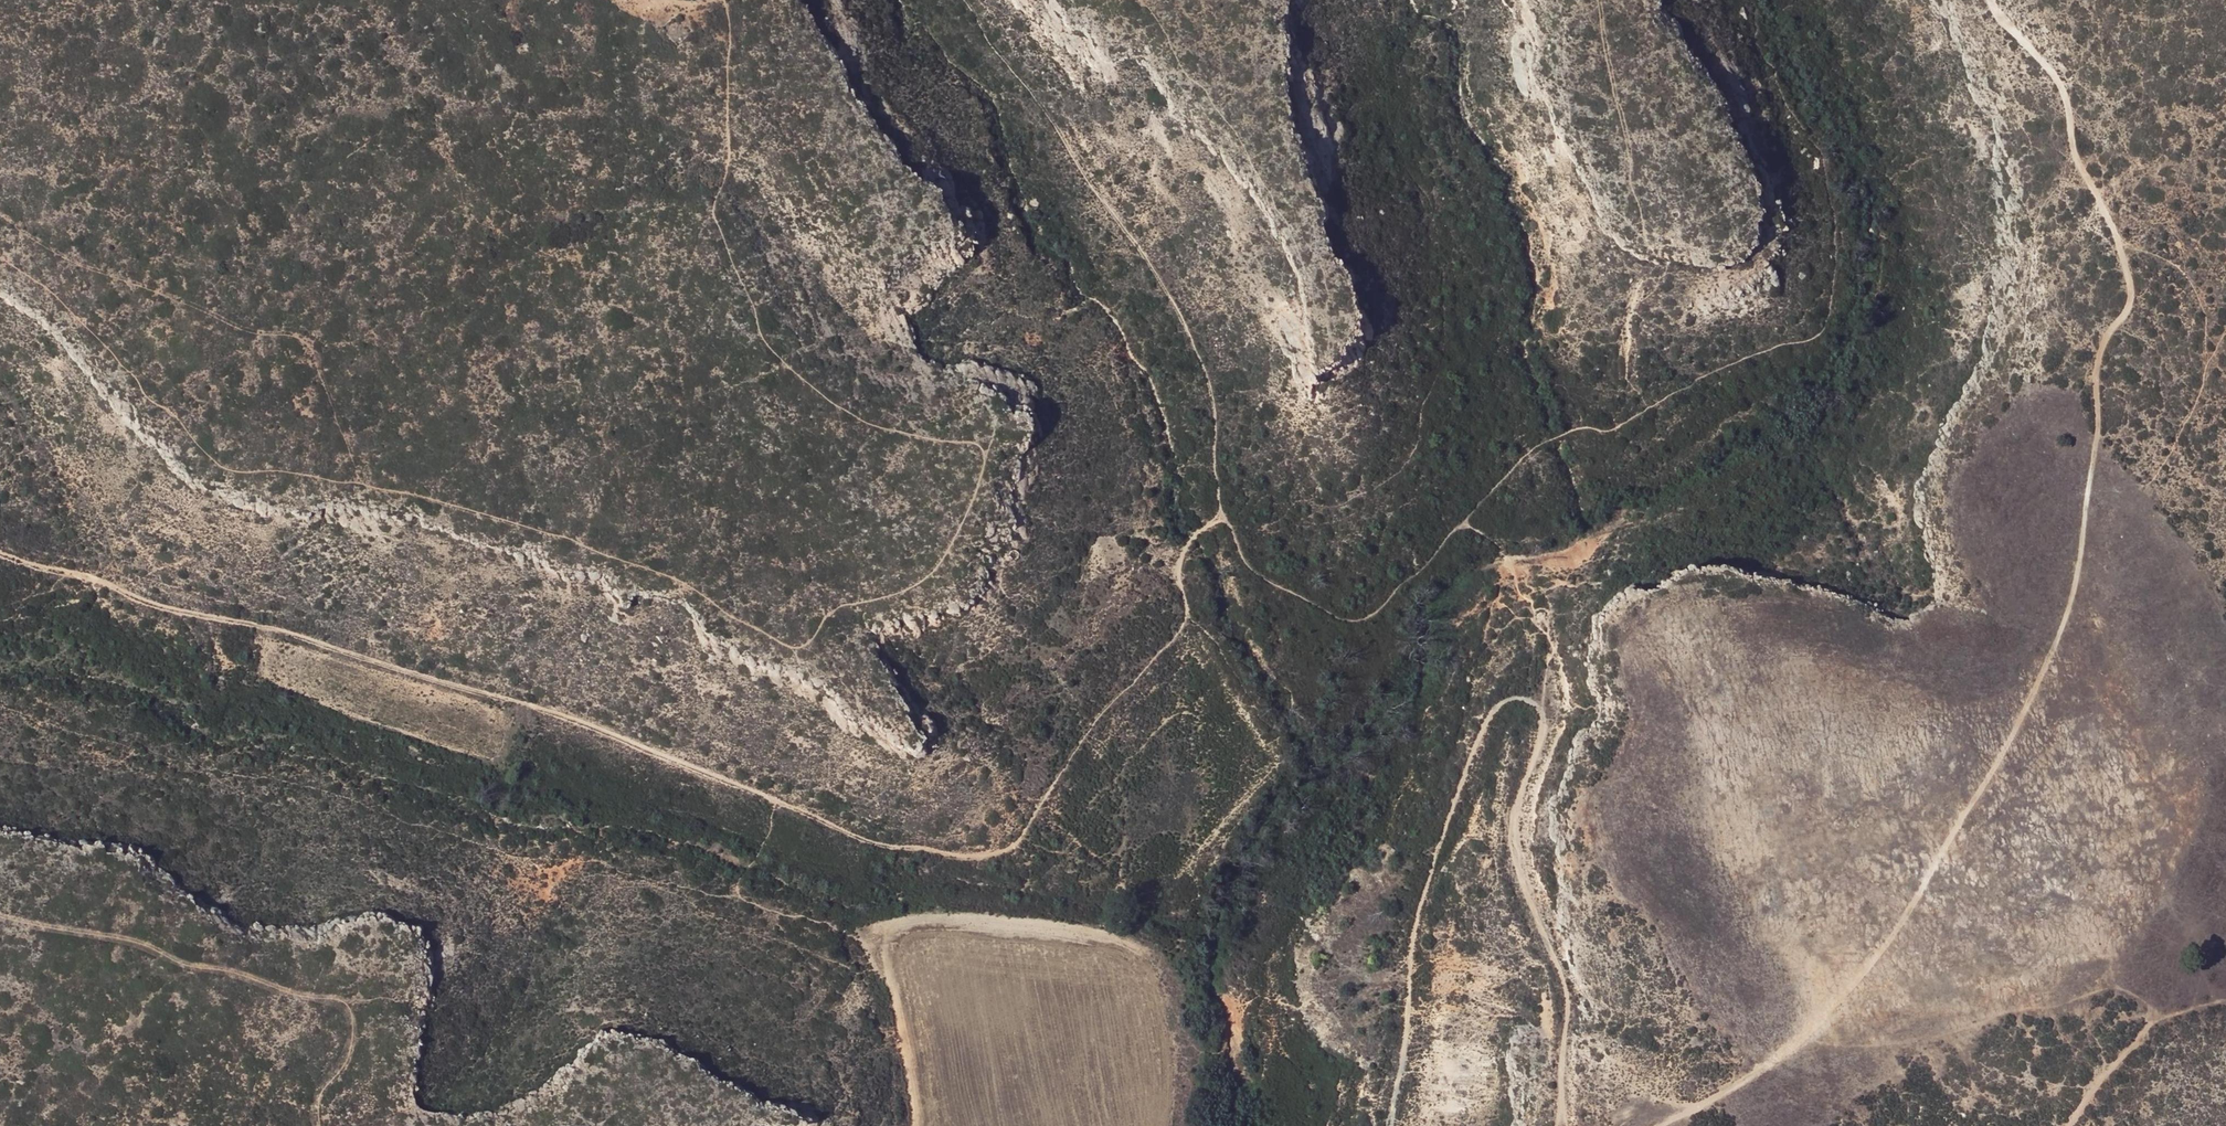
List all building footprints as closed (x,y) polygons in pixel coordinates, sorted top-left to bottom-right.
[(1013,812),(1004,811),(1001,820),(1010,823),(1013,812)]
